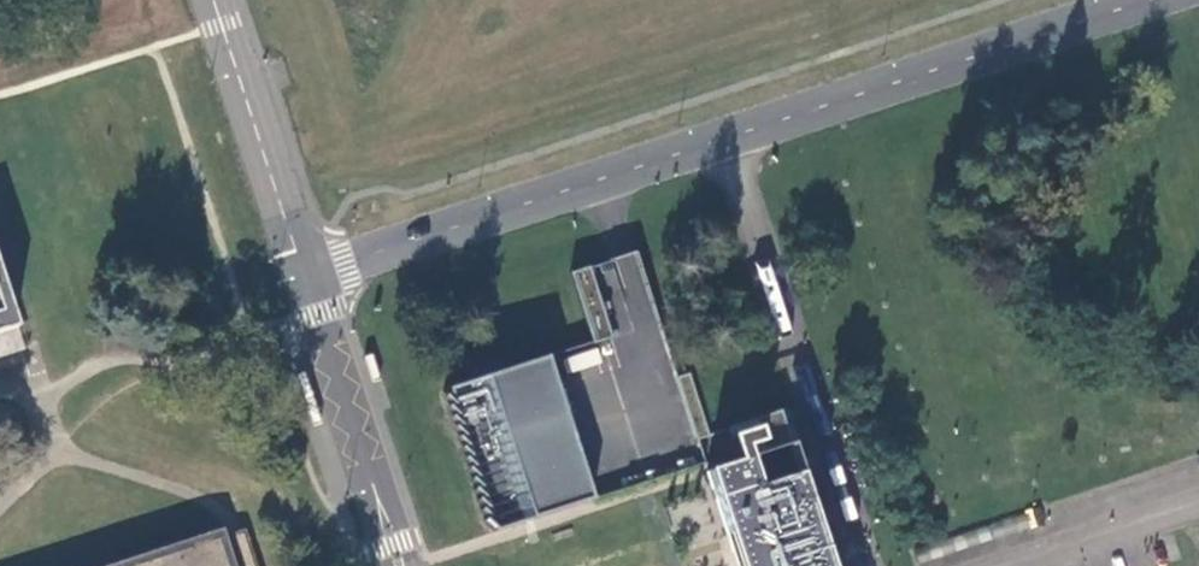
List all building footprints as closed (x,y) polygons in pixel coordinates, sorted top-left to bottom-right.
[(567,276),(590,345),(609,338),(586,270),(567,276)] [(14,326),(0,286),(0,331),(14,326)] [(20,346),(14,326),(0,331),(0,353),(20,346)] [(444,391),(491,534),(591,501),(544,359),(444,391)] [(674,379),(694,441),(706,437),(686,375),(674,379)] [(797,474),(713,502),(734,565),(814,565),(810,555),(822,551),(797,474)] [(226,532),(118,565),(237,565),(226,532)] [(822,551),(810,555),(814,565),(827,565),(822,551)]
